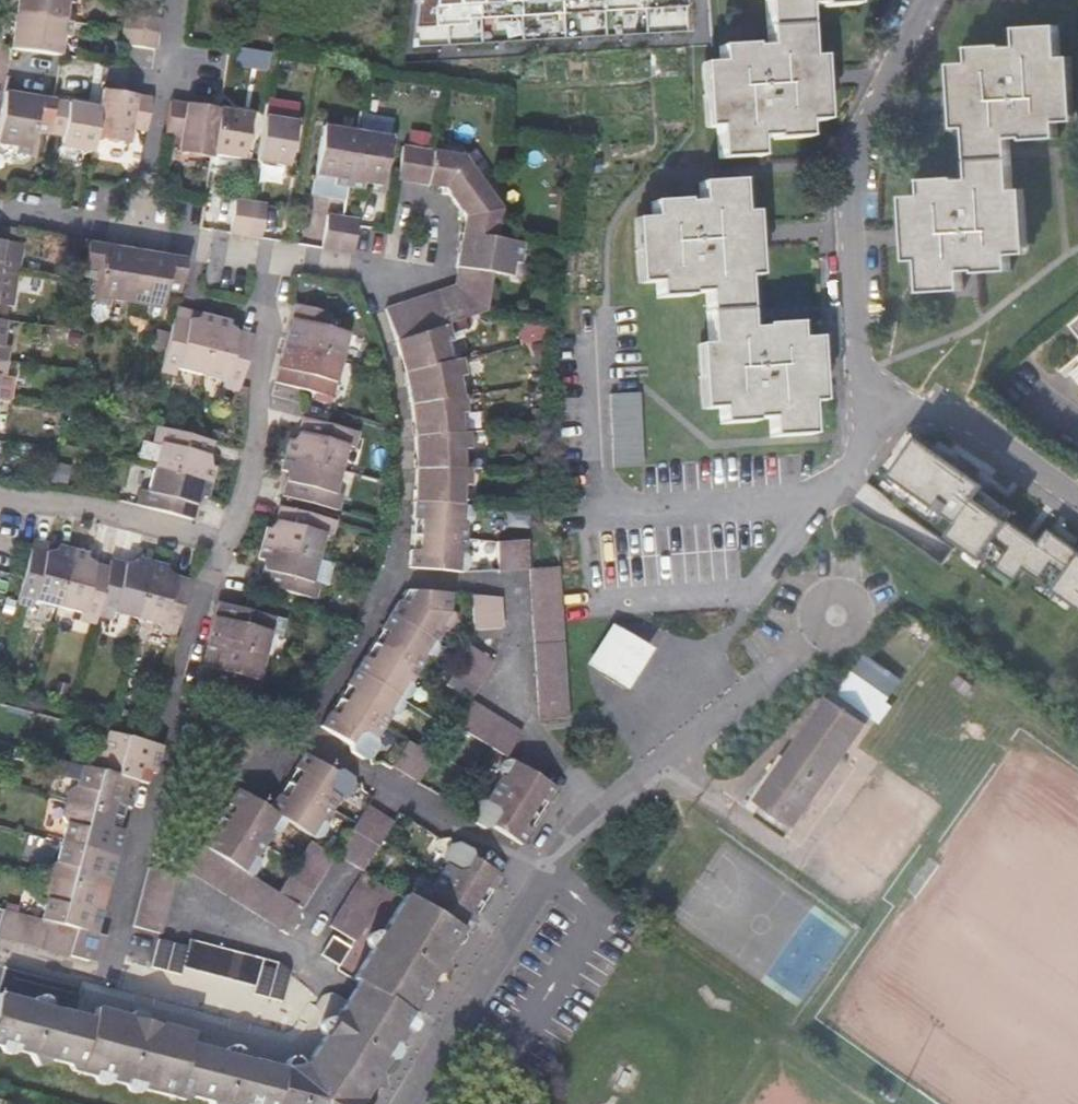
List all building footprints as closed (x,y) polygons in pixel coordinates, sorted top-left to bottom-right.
[(16,16),(64,22),(67,2),(74,3),(74,0),(18,0),(16,16)] [(416,29),(457,27),(457,21),(481,20),(481,13),(496,12),(496,18),(495,18),(495,19),(496,25),(510,23),(510,18),(522,17),(521,10),(537,9),(537,15),(535,15),(536,16),(537,21),(551,21),(551,15),(563,14),(563,7),(578,6),(579,13),(577,13),(577,19),(592,18),(592,13),(605,12),(604,4),(620,3),(620,10),(619,10),(619,16),(634,15),(633,9),(646,9),(645,2),(661,0),(661,7),(660,7),(660,8),(660,13),(675,12),(675,7),(687,6),(686,0),(419,0),(416,29)] [(645,2),(646,9),(660,8),(660,7),(661,7),(661,0),(645,2)] [(765,26),(807,25),(806,5),(820,4),(821,7),(854,5),(854,0),(764,0),(765,26)] [(604,4),(605,12),(619,10),(620,10),(620,3),(604,4)] [(563,7),(563,14),(577,13),(579,13),(578,6),(563,7)] [(159,19),(157,19),(125,15),(123,30),(157,34),(159,19)] [(16,16),(11,49),(60,55),(63,36),(69,36),(71,23),(64,22),(16,16)] [(809,55),(807,25),(765,26),(766,45),(752,46),(752,43),(719,45),(719,62),(705,62),(709,127),(716,127),(718,158),(758,156),(757,136),(773,136),(773,139),(807,137),(806,121),(818,120),(815,55),(809,55)] [(967,128),(969,158),(1010,157),(1009,137),(1024,136),(1025,139),(1058,136),(1057,122),(1069,121),(1065,57),(1060,56),(1058,25),(1018,27),(1018,46),(1005,47),(1004,44),(969,46),(971,62),(957,63),(960,128),(967,128)] [(123,30),(121,44),(156,48),(157,34),(123,30)] [(267,52),(237,47),(235,64),(265,69),(267,52)] [(126,145),(129,128),(135,96),(101,90),(98,107),(94,139),(126,145)] [(4,91),(0,115),(0,143),(15,146),(14,154),(28,156),(33,131),(38,97),(4,91)] [(135,96),(129,128),(145,130),(150,98),(135,96)] [(53,100),(38,97),(33,131),(47,132),(52,105),(53,100)] [(47,132),(62,135),(69,102),(53,100),(52,105),(47,132)] [(263,116),(256,160),(286,166),(294,121),(296,105),(266,100),(263,116)] [(163,133),(180,136),(186,103),(169,101),(163,133)] [(98,107),(69,102),(62,135),(62,148),(92,152),(94,139),(98,107)] [(186,103),(180,136),(177,152),(210,157),(211,153),(219,108),(186,103)] [(249,114),(219,108),(211,153),(242,158),(249,114)] [(347,186),(356,132),(320,126),(312,173),(308,195),(344,201),(347,186)] [(390,137),(356,132),(347,186),(360,189),(362,182),(382,185),(390,137)] [(462,156),(433,152),(402,146),(396,180),(425,185),(444,188),(464,216),(461,233),(492,238),(498,206),(462,156)] [(1012,189),(1010,157),(969,158),(970,178),(957,179),(955,176),(922,179),(923,195),(909,195),(913,260),(920,260),(921,292),(962,290),(961,269),(976,268),(977,272),(1009,270),(1008,254),(1022,253),(1017,188),(1012,189)] [(706,311),(746,309),(745,289),(744,276),(750,276),(746,212),(741,211),(739,180),(698,182),(699,203),(685,203),(685,199),(650,201),(651,217),(637,218),(641,283),(654,282),(656,298),(689,296),(690,293),(705,291),(706,311)] [(234,200),(232,206),(228,233),(244,236),(249,203),(234,200)] [(259,238),(263,212),(264,205),(249,203),(244,236),(259,238)] [(326,215),(325,222),(321,248),(336,251),(342,218),(326,215)] [(351,254),(356,226),(356,220),(342,218),(336,251),(351,254)] [(522,243),(492,238),(461,233),(456,267),(458,267),(488,272),(507,275),(510,262),(519,263),(522,243)] [(18,275),(22,246),(0,243),(0,273),(18,275)] [(96,279),(102,246),(87,243),(82,276),(96,279)] [(96,279),(93,304),(91,315),(95,321),(100,323),(106,318),(108,307),(110,300),(128,302),(136,252),(102,246),(96,279)] [(136,252),(128,302),(145,305),(146,314),(159,316),(164,290),(170,258),(136,252)] [(170,258),(164,290),(181,293),(182,284),(184,260),(170,258)] [(481,312),(488,272),(458,267),(455,285),(385,310),(395,341),(443,325),(481,312)] [(329,314),(296,304),(286,344),(341,358),(347,333),(326,327),(329,314)] [(200,314),(176,309),(174,316),(198,323),(200,314)] [(747,329),(746,309),(706,311),(707,343),(701,343),(705,409),(718,409),(719,424),(754,422),(754,418),(768,418),(770,437),(811,435),(809,402),(813,402),(809,338),(797,338),(797,322),(764,324),(763,328),(747,329)] [(215,319),(200,314),(198,323),(174,316),(160,372),(174,375),(176,368),(200,374),(215,319)] [(223,388),(239,392),(253,337),(229,330),(231,322),(215,319),(200,374),(224,381),(223,388)] [(8,362),(9,347),(2,346),(5,322),(0,321),(0,361),(8,362)] [(448,342),(443,325),(395,341),(402,365),(404,373),(446,363),(441,344),(448,342)] [(81,334),(69,332),(66,343),(79,346),(81,334)] [(276,382),(301,389),(332,397),(341,358),(286,344),(276,382)] [(460,360),(446,363),(404,373),(405,377),(410,404),(459,396),(457,377),(462,375),(460,360)] [(10,403),(13,379),(6,378),(7,362),(0,361),(0,402),(10,403)] [(63,370),(52,368),(51,380),(61,382),(63,370)] [(612,392),(614,465),(645,465),(643,391),(612,392)] [(414,436),(456,433),(454,412),(462,411),(459,396),(410,404),(412,422),(414,436)] [(357,432),(303,418),(297,441),(289,440),(285,455),(340,469),(346,445),(353,447),(357,432)] [(210,482),(214,468),(206,465),(212,441),(185,434),(157,427),(152,443),(159,445),(154,468),(210,482)] [(1043,521),(1034,534),(973,491),(983,477),(913,427),(885,466),(953,513),(943,526),(1009,573),(1018,560),(1077,603),(1077,545),(1043,521)] [(463,432),(456,433),(414,436),(415,468),(459,468),(458,449),(464,448),(463,432)] [(334,493),(340,469),(285,455),(281,470),(289,472),(283,496),(337,511),(341,495),(334,493)] [(206,498),(210,482),(154,468),(147,492),(140,491),(136,506),(192,520),(198,496),(206,498)] [(465,468),(459,468),(415,468),(415,486),(414,501),(457,505),(459,485),(465,486),(465,468)] [(409,568),(461,573),(468,568),(469,560),(463,554),(466,524),(472,520),(472,512),(465,506),(457,505),(414,501),(413,518),(421,519),(418,551),(410,551),(409,568)] [(262,544),(318,558),(323,535),(330,537),(334,521),(280,506),(274,531),(266,528),(262,544)] [(498,574),(528,572),(526,542),(496,543),(498,574)] [(314,599),(318,585),(311,583),(318,558),(262,544),(258,559),(266,561),(259,585),(314,599)] [(16,604),(32,608),(33,600),(58,607),(72,551),(57,548),(55,554),(31,549),(23,578),(16,604)] [(88,555),(72,551),(58,607),(81,612),(79,619),(95,624),(97,616),(109,569),(86,562),(88,555)] [(334,563),(318,558),(311,583),(318,585),(327,588),(334,563)] [(109,569),(97,616),(111,619),(112,613),(137,620),(152,563),(136,559),(135,567),(111,561),(109,569)] [(152,563),(137,620),(160,626),(158,632),(174,635),(189,581),(165,575),(167,567),(152,563)] [(558,570),(528,572),(532,639),(538,720),(567,718),(565,692),(561,626),(561,616),(558,570)] [(358,757),(366,755),(372,744),(370,737),(386,712),(394,710),(397,703),(396,696),(403,694),(407,687),(406,679),(420,656),(428,653),(432,647),(430,640),(438,627),(445,626),(449,620),(447,611),(444,609),(445,592),(410,589),(401,603),(394,598),(377,625),(384,630),(367,658),(359,653),(342,682),(349,687),(332,714),(325,710),(315,724),(345,742),(346,751),(358,757)] [(470,593),(473,628),(487,627),(501,626),(500,595),(470,593)] [(32,608),(56,613),(58,607),(33,600),(32,608)] [(274,617),(244,609),(218,602),(208,642),(264,656),(269,634),(274,617)] [(274,617),(269,634),(282,638),(286,620),(274,617)] [(598,636),(583,666),(625,687),(641,657),(598,636)] [(253,695),(264,656),(208,642),(198,681),(253,695)] [(486,657),(462,642),(438,680),(463,696),(486,657)] [(16,683),(4,680),(0,697),(13,700),(16,683)] [(867,713),(849,700),(844,706),(837,701),(794,761),(788,756),(757,799),(762,803),(755,812),(787,834),(866,722),(862,719),(867,713)] [(444,726),(495,757),(511,733),(460,701),(444,726)] [(146,743),(107,733),(101,753),(94,758),(90,769),(135,781),(137,773),(143,770),(155,773),(161,747),(146,743)] [(408,743),(392,767),(418,783),(434,758),(408,743)] [(341,793),(349,782),(348,774),(336,767),(327,769),(299,751),(290,766),(297,770),(280,797),(273,793),(264,806),(232,786),(223,801),(230,805),(213,833),(205,828),(197,843),(242,871),(249,870),(253,863),(251,856),(266,833),(274,830),(278,823),(277,816),(310,836),(316,835),(320,827),(319,818),(334,795),(341,793)] [(553,792),(508,765),(501,766),(496,773),(497,780),(482,805),(474,807),(468,818),(470,826),(480,833),(489,831),(518,849),(527,835),(520,830),(537,804),(544,808),(553,792)] [(90,769),(80,767),(75,787),(67,790),(64,803),(108,815),(111,807),(115,804),(129,806),(135,781),(90,769)] [(367,866),(398,816),(372,800),(341,850),(367,866)] [(108,815),(64,803),(60,816),(66,824),(61,843),(116,857),(122,831),(109,828),(106,823),(108,815)] [(278,895),(242,871),(197,843),(184,840),(176,872),(195,877),(282,932),(298,907),(278,895)] [(278,895),(298,907),(304,910),(339,854),(314,840),(278,895)] [(475,918),(468,914),(484,889),(491,893),(501,877),(471,857),(470,851),(458,843),(451,845),(444,855),(446,863),(430,889),(422,890),(418,896),(420,905),(404,895),(383,930),(379,930),(374,929),(371,932),(369,936),(370,939),(370,942),(372,946),(352,979),(357,982),(348,996),(340,1009),(333,1018),(329,1017),(326,1018),(322,1020),(320,1024),(320,1029),(323,1034),(324,1035),(304,1066),(303,1066),(300,1062),(298,1060),(294,1059),(291,1060),(288,1062),(287,1065),(286,1068),(281,1068),(242,1058),(241,1050),(238,1048),(233,1046),(229,1047),(226,1049),(222,1053),(189,1045),(192,1033),(148,1022),(148,1018),(147,1015),(144,1013),(137,1011),(135,1012),(129,1017),(95,1009),(93,1019),(50,1009),(48,1003),(47,999),(43,997),(39,997),(36,998),(33,999),(31,1003),(0,996),(0,1050),(2,1053),(8,1055),(15,1050),(30,1054),(36,1066),(47,1059),(65,1064),(70,1071),(93,1077),(96,1083),(102,1084),(109,1081),(124,1085),(128,1091),(135,1093),(141,1090),(173,1098),(176,1092),(209,1101),(210,1103),(360,1103),(369,1089),(381,1086),(379,1074),(392,1052),(407,1028),(414,1016),(410,1012),(461,930),(466,933),(475,918)] [(116,857),(61,843),(56,861),(47,866),(44,879),(89,891),(91,884),(96,881),(109,884),(116,857)] [(330,927),(355,942),(389,886),(364,870),(330,927)] [(159,936),(174,879),(146,871),(131,929),(159,936)] [(89,891),(44,879),(41,891),(46,899),(41,919),(77,929),(96,934),(102,908),(89,903),(87,898),(89,891)] [(77,929),(41,919),(5,910),(0,928),(0,939),(22,945),(69,958),(77,929)] [(318,955),(339,967),(351,948),(331,935),(318,955)] [(266,1001),(273,972),(259,968),(261,959),(189,941),(187,949),(158,942),(151,970),(180,978),(182,970),(254,988),(252,997),(266,1001)] [(275,968),(273,972),(266,1001),(280,1004),(288,976),(275,968)]
